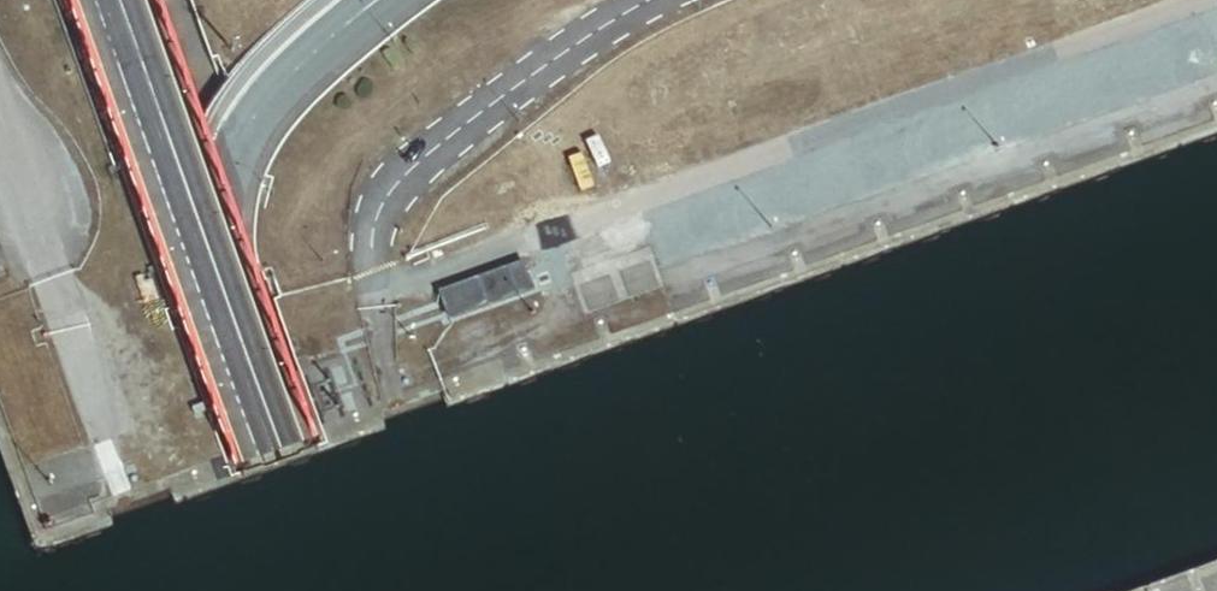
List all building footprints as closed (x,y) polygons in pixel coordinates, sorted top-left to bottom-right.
[(525,261),(440,291),(449,318),(536,288),(525,261)]
